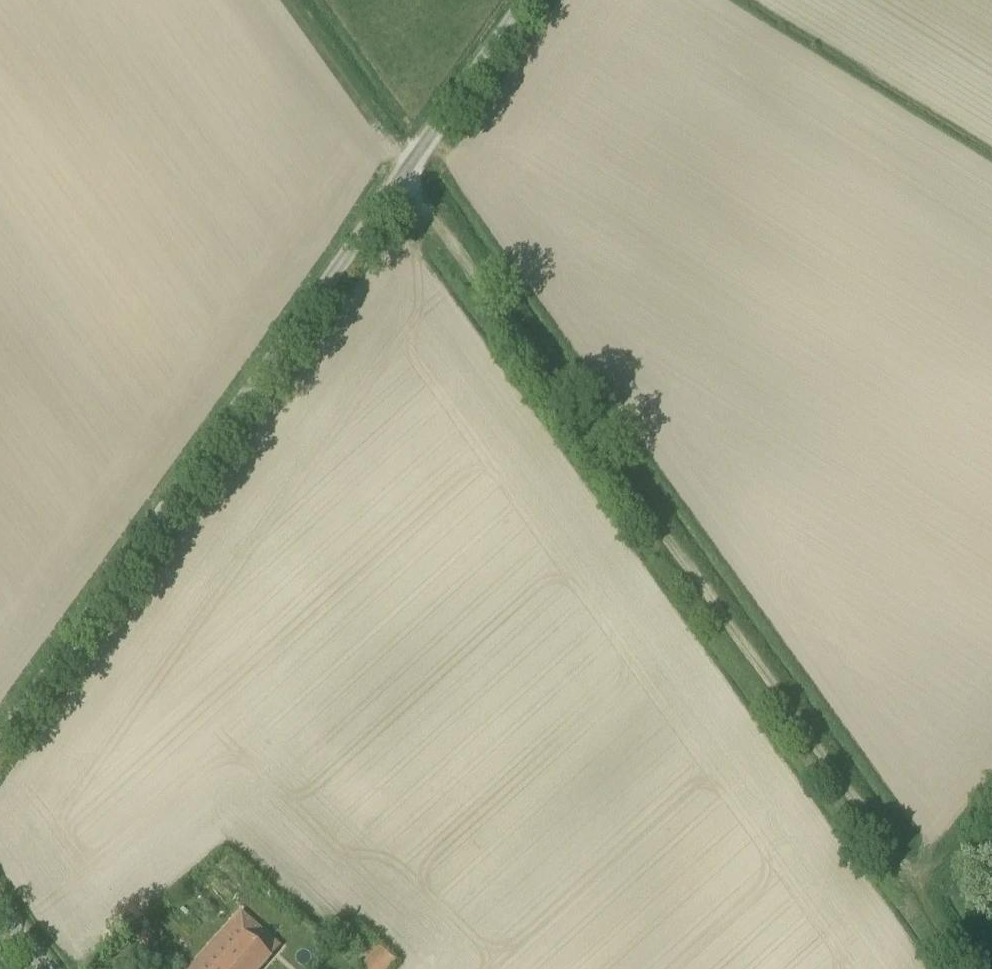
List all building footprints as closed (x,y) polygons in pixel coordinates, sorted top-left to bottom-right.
[(241,912),(190,968),(260,968),(280,947),(241,912)] [(149,949),(156,942),(142,930),(136,937),(149,949)] [(395,961),(380,947),(359,968),(387,968),(395,961)]
